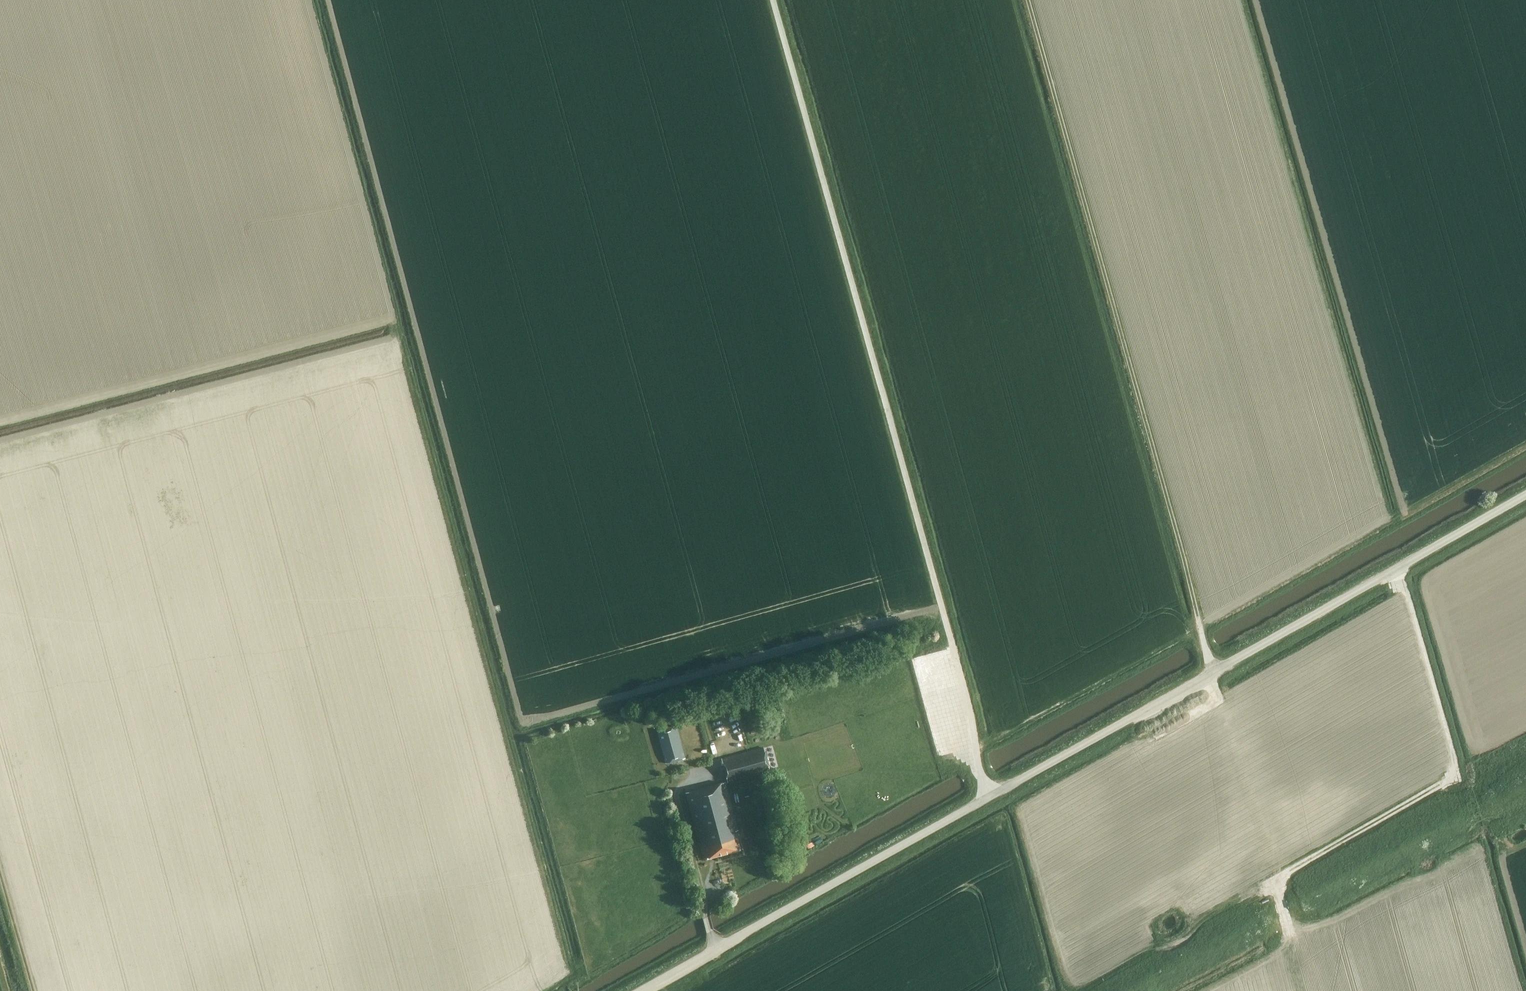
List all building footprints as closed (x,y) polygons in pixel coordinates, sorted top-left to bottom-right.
[(675,725),(657,730),(666,763),(668,762),(685,757),(682,749),(675,725)] [(769,770),(763,748),(721,758),(727,781),(769,770)] [(738,830),(725,782),(686,792),(704,859),(740,849),(735,831),(738,830)]
